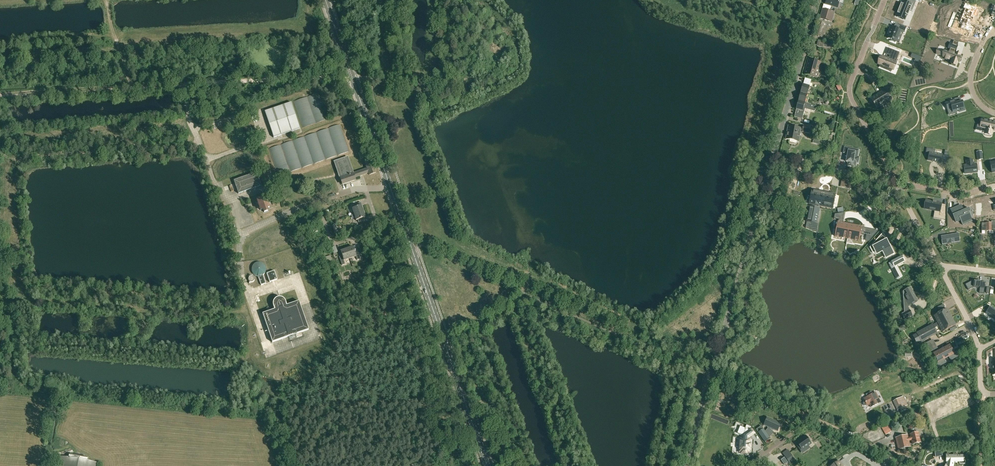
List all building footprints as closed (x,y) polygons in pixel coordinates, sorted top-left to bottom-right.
[(896,17),(898,18),(903,19),(905,20),(906,16),(907,15),(908,15),(910,11),(910,10),(911,7),(910,7),(911,5),(914,7),(916,1),(913,0),(910,0),(909,4),(904,2),(903,5),(902,5),(902,4),(900,9),(899,13),(898,13),(897,13),(898,13),(898,14),(896,17)] [(960,31),(960,32),(961,33),(961,32),(962,29),(967,31),(972,33),(974,28),(971,27),(972,26),(971,26),(972,23),(971,23),(972,21),(973,22),(974,19),(973,19),(974,17),(977,8),(971,6),(966,4),(965,5),(964,5),(965,6),(964,9),(965,10),(960,23),(963,24),(961,29),(960,31)] [(832,22),(835,14),(835,12),(830,11),(831,7),(824,5),(820,19),(832,22)] [(889,34),(888,38),(891,40),(890,41),(895,43),(896,42),(900,31),(903,33),(904,33),(906,27),(900,25),(900,26),(898,30),(894,28),(892,27),(891,31),(890,31),(891,31),(890,32),(890,33),(890,34),(889,34)] [(943,53),(943,55),(943,56),(944,56),(943,57),(946,58),(945,59),(949,60),(949,59),(952,60),(951,63),(951,65),(955,66),(956,65),(958,63),(959,63),(959,62),(960,58),(961,57),(959,56),(960,54),(956,53),(956,54),(954,54),(955,51),(956,51),(958,46),(957,46),(953,44),(950,43),(948,48),(950,49),(949,53),(945,51),(945,52),(943,53)] [(880,65),(879,68),(880,67),(884,68),(885,67),(892,70),(892,69),(899,53),(900,53),(893,50),(889,59),(884,58),(882,57),(879,64),(880,65)] [(325,56),(325,59),(323,59),(324,64),(327,63),(327,65),(333,63),(330,54),(325,56)] [(821,63),(809,59),(804,75),(817,78),(821,63)] [(801,93),(807,95),(809,87),(811,80),(805,78),(803,85),(801,93)] [(876,109),(883,105),(892,99),(886,89),(878,94),(870,99),(876,109)] [(321,93),(294,102),(302,127),(329,118),(321,93)] [(814,96),(807,95),(801,93),(799,101),(807,103),(808,98),(813,99),(814,96)] [(955,100),(946,103),(948,109),(952,108),(953,112),(956,111),(959,111),(960,112),(965,110),(964,107),(962,102),(956,104),(955,100)] [(796,113),(803,116),(805,109),(806,110),(808,104),(807,103),(799,101),(797,110),(796,113)] [(273,138),(300,129),(291,102),(264,111),(273,138)] [(981,127),(986,129),(985,133),(985,134),(986,134),(990,135),(991,135),(992,130),(994,131),(994,130),(994,123),(983,120),(981,126),(981,127)] [(278,176),(349,151),(340,124),(269,149),(278,176)] [(809,133),(811,126),(803,124),(802,132),(809,133)] [(786,139),(799,142),(801,128),(789,126),(786,139)] [(845,148),(844,153),(848,154),(846,162),(848,162),(848,165),(855,166),(856,163),(858,163),(859,158),(857,157),(858,153),(851,152),(852,150),(852,149),(845,148)] [(929,156),(928,160),(941,163),(942,155),(934,153),(930,152),(929,156)] [(348,157),(334,162),(340,178),(342,184),(355,180),(355,178),(369,173),(369,175),(376,173),(374,166),(372,160),(365,163),(367,169),(353,173),(348,157)] [(967,165),(964,165),(964,168),(964,169),(964,170),(965,174),(976,172),(977,172),(977,169),(976,164),(973,164),(972,160),(966,161),(967,165)] [(261,186),(257,173),(234,181),(238,194),(261,186)] [(812,190),(809,204),(833,209),(836,194),(812,190)] [(267,208),(269,207),(266,197),(257,200),(261,210),(263,209),(264,213),(268,211),(267,208)] [(926,201),(924,209),(935,211),(934,213),(939,214),(939,215),(945,217),(946,207),(941,206),(941,204),(942,203),(937,203),(937,202),(936,202),(933,202),(933,201),(933,202),(926,201)] [(354,215),(363,211),(361,206),(362,206),(361,203),(353,206),(353,208),(352,209),(354,215)] [(810,206),(806,228),(806,226),(816,228),(816,224),(819,224),(817,224),(820,208),(810,206)] [(960,206),(951,210),(953,215),(953,216),(956,215),(958,219),(960,218),(961,220),(963,225),(973,221),(971,218),(970,214),(971,214),(969,208),(962,211),(960,206)] [(363,211),(354,215),(352,216),(353,219),(355,218),(356,221),(358,220),(359,223),(367,220),(366,217),(365,217),(363,211)] [(837,228),(836,228),(835,236),(859,241),(862,227),(838,222),(837,228)] [(982,231),(994,231),(994,237),(994,225),(992,225),(992,223),(982,223),(982,231)] [(959,233),(941,236),(943,245),(960,242),(959,233)] [(875,243),(875,242),(870,247),(871,250),(874,248),(876,252),(882,249),(885,256),(892,252),(890,247),(888,248),(885,241),(884,242),(881,237),(876,242),(875,243)] [(352,247),(346,249),(350,259),(356,256),(357,260),(360,259),(359,257),(358,252),(355,253),(352,247)] [(344,261),(350,259),(346,249),(340,251),(343,257),(340,258),(342,265),(345,264),(344,261)] [(894,267),(891,268),(897,279),(902,276),(897,266),(905,262),(902,257),(891,262),(894,267)] [(274,271),(266,274),(269,282),(277,280),(274,271)] [(979,293),(984,293),(985,284),(981,283),(981,281),(974,281),(974,282),(971,282),(972,281),(965,285),(968,290),(973,287),(980,288),(979,293)] [(911,287),(904,291),(906,295),(904,296),(908,305),(904,308),(917,301),(918,301),(911,287)] [(262,314),(272,343),(309,330),(299,301),(287,306),(286,303),(285,301),(284,299),(281,298),(279,298),(276,299),(274,301),(273,303),(273,306),(273,307),(274,307),(275,310),(262,314)] [(985,313),(994,320),(994,309),(990,306),(985,313)] [(938,322),(933,325),(934,328),(939,325),(942,331),(943,332),(956,325),(947,309),(942,312),(941,312),(934,316),(938,322)] [(909,310),(902,314),(905,319),(912,316),(909,310)] [(931,326),(917,333),(921,342),(937,333),(934,328),(933,325),(932,325),(931,326)] [(956,353),(954,354),(950,345),(933,354),(936,359),(935,360),(932,361),(936,368),(946,363),(944,359),(949,357),(951,361),(951,360),(958,356),(956,353)] [(871,407),(878,403),(873,394),(863,398),(865,401),(864,402),(863,403),(863,404),(863,405),(864,405),(865,406),(866,405),(867,405),(869,404),(871,407)] [(906,410),(905,407),(907,405),(903,396),(895,400),(901,412),(906,410)] [(768,418),(765,425),(778,431),(781,424),(767,417),(767,418),(768,418)] [(739,428),(737,433),(739,434),(742,436),(742,438),(740,438),(739,452),(741,452),(741,453),(747,454),(747,452),(749,453),(749,448),(751,448),(751,444),(750,444),(750,439),(748,439),(748,437),(754,433),(751,428),(751,427),(746,425),(745,428),(740,426),(739,428)] [(764,429),(758,433),(765,442),(770,438),(765,431),(764,429)] [(907,438),(907,435),(896,438),(899,450),(910,447),(908,441),(912,440),(913,444),(921,442),(918,432),(910,434),(911,437),(907,438)] [(796,443),(797,444),(802,450),(809,445),(812,443),(806,436),(796,443)] [(945,465),(953,465),(954,462),(955,462),(960,461),(964,461),(964,460),(964,455),(963,455),(964,455),(958,455),(958,454),(953,454),(953,455),(949,455),(949,453),(947,453),(947,454),(946,454),(946,462),(947,462),(947,465),(946,464),(945,464),(945,465)] [(59,456),(58,456),(56,465),(98,465),(99,463),(98,463),(59,456)]
